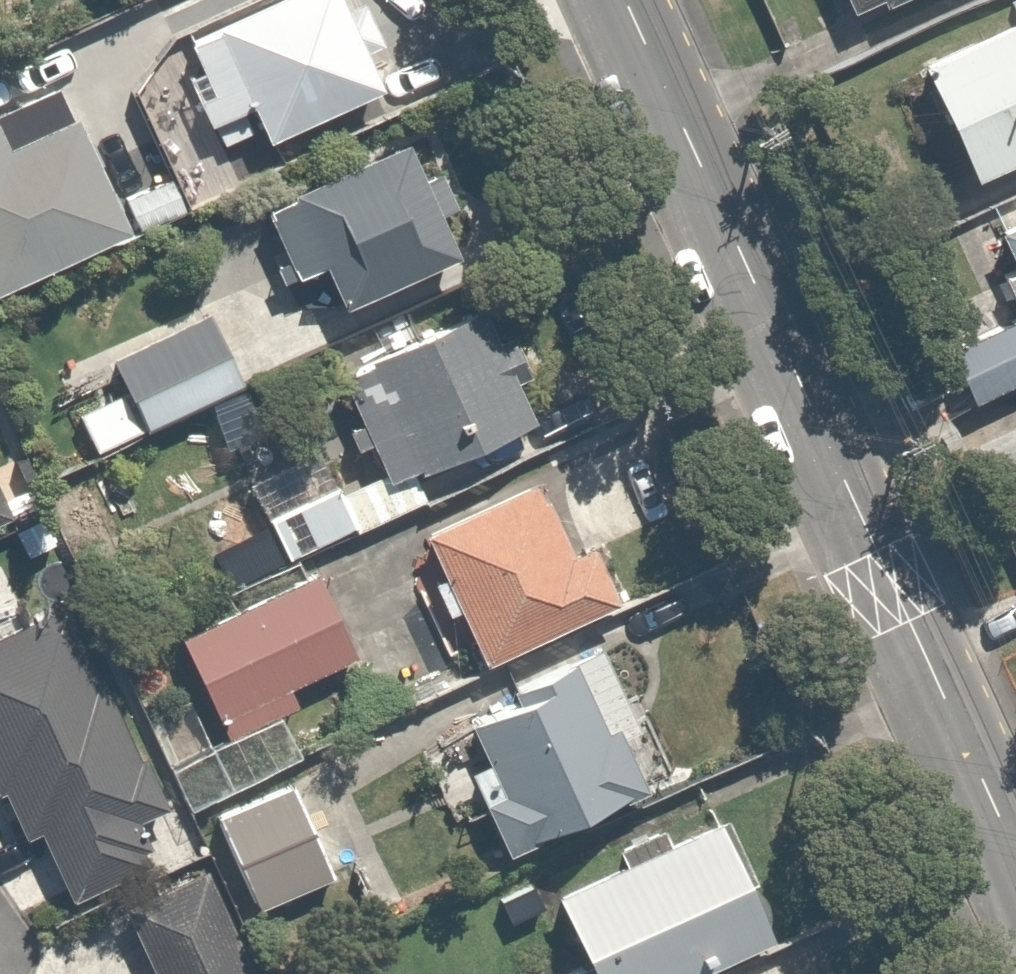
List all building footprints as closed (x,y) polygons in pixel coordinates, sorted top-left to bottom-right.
[(338,0),(237,0),(171,27),(186,63),(176,67),(211,151),(319,106),(330,131),(383,109),(338,0)] [(908,59),(957,173),(1015,148),(1015,12),(908,59)] [(51,78),(0,103),(0,280),(175,197),(163,172),(108,198),(51,78)] [(329,298),(454,248),(458,246),(410,127),(242,194),(273,271),(312,256),(329,298)] [(991,219),(1009,256),(987,267),(1007,308),(939,341),(967,399),(1015,375),(1015,207),(991,219)] [(279,552),(421,493),(408,461),(525,413),(476,294),(326,356),(351,415),(335,421),(344,442),(362,435),(375,465),(262,512),(279,552)] [(232,374),(197,304),(103,352),(138,421),(232,374)] [(622,590),(550,454),(411,528),(482,664),(622,590)] [(343,643),(307,571),(176,637),(225,737),(294,703),(280,674),(343,643)] [(57,897),(85,884),(93,902),(109,895),(193,857),(108,671),(91,679),(56,601),(0,626),(0,810),(10,832),(24,826),(57,897)] [(503,844),(656,767),(666,763),(634,699),(623,705),(591,642),(533,670),(456,709),(477,752),(461,760),(503,844)] [(281,773),(204,810),(250,906),(327,870),(281,773)] [(569,951),(542,964),(547,973),(659,973),(760,927),(705,809),(539,887),(569,951)] [(193,857),(109,895),(144,973),(245,973),(193,857)]
